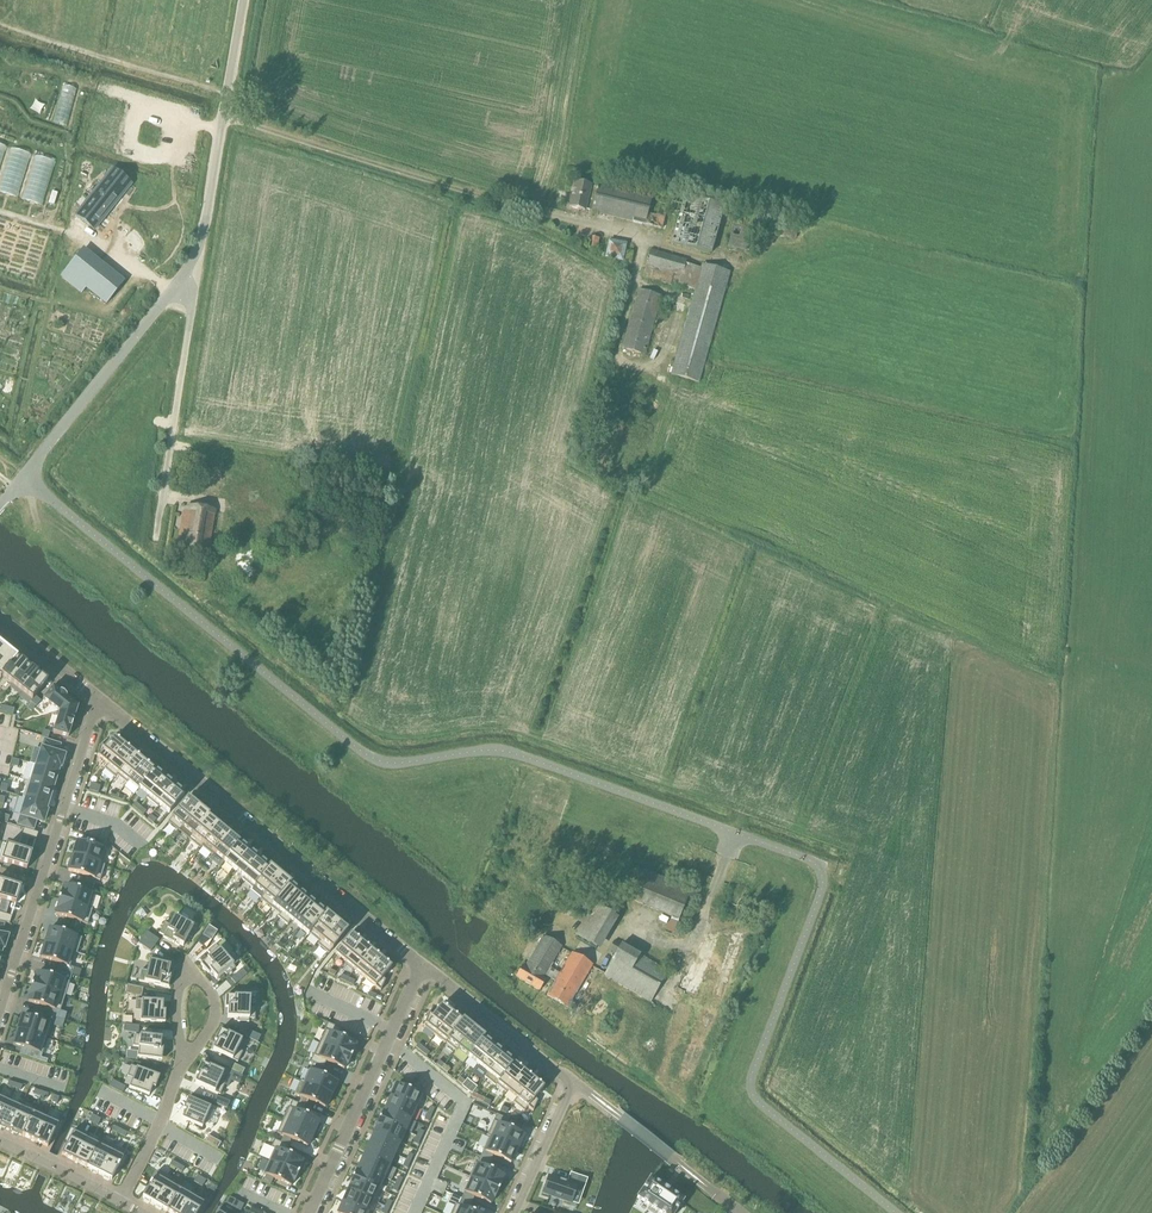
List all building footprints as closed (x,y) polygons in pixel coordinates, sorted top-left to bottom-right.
[(80,87),(63,83),(53,123),(70,128),(80,87)] [(0,143),(0,193),(43,207),(57,161),(0,143)] [(113,169),(76,215),(94,230),(109,211),(113,206),(116,202),(131,184),(113,169)] [(575,182),(570,207),(585,210),(585,209),(592,211),(597,188),(591,187),(591,186),(575,182)] [(592,211),(592,212),(632,222),(645,225),(646,224),(662,229),(666,210),(678,214),(671,243),(710,255),(724,207),(671,192),(670,194),(653,190),(652,196),(598,184),(597,188),(592,211)] [(753,218),(734,214),(727,247),(746,251),(753,218)] [(775,222),(756,218),(754,230),(773,234),(775,222)] [(797,228),(781,224),(777,236),(795,240),(797,228)] [(634,252),(626,250),(624,263),(631,264),(634,252)] [(683,272),(686,264),(687,260),(650,250),(646,266),(680,275),(682,271),(683,272)] [(66,272),(62,277),(82,293),(86,288),(106,304),(123,284),(82,251),(65,271),(66,272)] [(730,272),(702,264),(671,374),(699,383),(730,272)] [(700,269),(686,264),(683,272),(682,271),(680,275),(678,285),(679,285),(694,290),(700,269)] [(662,296),(639,289),(622,348),(645,355),(662,296)] [(113,403),(111,420),(119,421),(121,404),(113,403)] [(204,475),(201,490),(210,491),(212,477),(204,475)] [(215,511),(188,507),(184,529),(182,529),(180,540),(182,541),(182,547),(208,551),(215,511)] [(0,656),(0,677),(1,678),(2,676),(17,656),(7,649),(7,648),(0,656)] [(17,656),(2,676),(12,684),(27,665),(18,657),(17,656)] [(27,665),(12,684),(22,692),(37,673),(27,665)] [(37,673),(22,692),(32,700),(48,682),(37,673)] [(53,686),(43,699),(59,712),(78,706),(67,697),(61,692),(53,686)] [(36,696),(31,702),(37,706),(41,701),(36,696)] [(59,712),(53,732),(69,737),(71,728),(72,728),(74,721),(78,706),(59,712)] [(43,730),(41,737),(48,739),(50,732),(43,730)] [(101,744),(97,755),(108,765),(124,746),(119,741),(118,740),(114,737),(105,748),(101,744)] [(37,765),(37,766),(57,772),(59,766),(61,767),(64,756),(57,753),(59,745),(45,740),(37,765)] [(108,765),(104,769),(115,778),(117,776),(116,775),(134,754),(129,749),(128,748),(124,746),(108,765)] [(134,754),(116,775),(117,776),(127,784),(129,782),(128,781),(144,762),(139,758),(139,757),(138,756),(137,756),(134,754)] [(13,759),(11,766),(18,767),(20,760),(13,759)] [(144,762),(128,781),(129,782),(139,790),(140,789),(139,789),(154,770),(149,766),(149,765),(148,764),(147,765),(144,762)] [(29,781),(52,789),(57,772),(37,766),(37,765),(34,764),(29,781)] [(154,770),(139,789),(140,789),(148,796),(149,797),(164,779),(154,770)] [(148,796),(147,799),(157,808),(159,805),(174,787),(164,779),(149,797),(148,796)] [(28,780),(22,798),(26,799),(27,799),(47,805),(52,789),(29,781),(28,780)] [(0,788),(0,791),(6,792),(8,785),(1,783),(0,788)] [(174,787),(159,805),(169,814),(184,795),(174,787)] [(188,798),(168,822),(179,831),(199,807),(188,798)] [(26,799),(19,824),(33,828),(36,820),(43,822),(47,811),(45,811),(47,805),(27,799),(26,799)] [(135,802),(132,806),(138,810),(141,806),(135,802)] [(141,806),(138,810),(143,815),(146,811),(141,806)] [(199,807),(179,831),(189,840),(208,817),(208,818),(209,816),(199,807)] [(2,813),(0,819),(0,820),(7,822),(9,816),(2,813)] [(151,815),(148,818),(153,823),(156,819),(151,815)] [(208,817),(189,840),(200,849),(202,847),(201,846),(218,826),(217,825),(218,825),(217,825),(218,824),(217,824),(210,818),(209,818),(208,818),(208,817)] [(218,826),(201,846),(202,847),(212,855),(214,853),(229,835),(228,834),(228,833),(220,826),(220,827),(220,826),(220,827),(219,827),(218,826)] [(24,828),(22,836),(36,840),(38,833),(24,828)] [(229,835),(214,853),(224,862),(239,843),(238,842),(238,841),(231,835),(230,835),(229,835)] [(73,852),(72,855),(102,865),(102,864),(107,850),(105,849),(106,845),(97,842),(96,846),(78,841),(76,846),(75,846),(73,852)] [(239,843),(224,862),(234,870),(249,852),(239,843)] [(0,852),(0,861),(27,869),(32,853),(3,844),(0,852)] [(249,852),(234,870),(243,878),(244,878),(259,860),(249,852)] [(70,865),(68,871),(87,876),(85,883),(92,886),(95,879),(100,881),(105,865),(102,864),(102,865),(72,855),(71,858),(69,865),(70,865)] [(243,878),(242,880),(252,888),(269,868),(259,860),(244,878),(243,878)] [(252,888),(250,890),(261,899),(281,875),(270,866),(269,868),(252,888)] [(281,875),(261,899),(271,908),(290,885),(291,886),(291,884),(281,875)] [(644,879),(635,901),(679,919),(688,897),(644,879)] [(16,903),(21,887),(0,881),(0,898),(16,903)] [(62,889),(59,899),(90,909),(90,908),(94,894),(90,892),(92,886),(85,883),(82,890),(65,885),(64,890),(62,889)] [(290,885),(271,908),(279,915),(280,915),(299,893),(291,886),(290,885)] [(279,915),(277,917),(287,925),(291,921),(290,921),(308,900),(299,893),(280,915),(279,915)] [(58,909),(56,915),(73,920),(71,927),(79,929),(81,922),(88,925),(93,909),(90,908),(90,909),(59,899),(56,909),(58,909)] [(308,900),(290,921),(291,921),(299,928),(316,907),(308,900)] [(593,904),(575,935),(599,950),(618,918),(593,904)] [(316,907),(299,928),(308,936),(310,934),(309,934),(325,914),(316,907)] [(10,923),(12,916),(0,912),(0,920),(10,923)] [(325,914),(309,934),(310,934),(319,942),(320,942),(337,922),(336,921),(336,920),(328,914),(327,914),(326,913),(325,914)] [(165,922),(159,933),(164,936),(163,938),(174,944),(175,942),(183,946),(188,937),(191,939),(197,929),(174,917),(170,925),(165,922)] [(319,942),(317,944),(329,954),(348,931),(346,930),(346,929),(339,923),(338,923),(337,922),(320,942),(319,942)] [(45,939),(44,942),(75,952),(74,952),(77,953),(82,938),(77,936),(79,929),(71,927),(69,934),(50,928),(49,933),(48,933),(45,939)] [(147,931),(143,937),(155,946),(159,940),(147,931)] [(351,934),(335,953),(345,962),(361,942),(358,940),(359,940),(357,938),(357,939),(351,934)] [(543,936),(525,967),(544,978),(545,975),(555,981),(560,973),(559,973),(558,973),(549,968),(562,947),(543,936)] [(143,937),(138,943),(151,952),(155,946),(143,937)] [(616,954),(604,975),(651,1002),(653,998),(668,971),(614,941),(609,950),(616,954)] [(43,952),(41,958),(59,964),(57,970),(65,973),(67,966),(70,967),(74,952),(75,952),(44,942),(43,945),(44,945),(41,952),(43,952)] [(361,942),(345,962),(355,970),(371,951),(368,948),(367,947),(361,942)] [(203,963),(201,965),(209,974),(211,973),(217,980),(225,973),(227,975),(234,968),(235,968),(233,965),(238,962),(230,953),(226,957),(215,945),(208,951),(211,956),(203,963)] [(371,951),(355,970),(365,978),(381,959),(378,956),(377,955),(371,951)] [(555,981),(547,996),(567,1008),(593,964),(572,952),(560,973),(555,981)] [(141,970),(139,981),(165,987),(168,988),(171,976),(168,975),(170,966),(160,964),(161,961),(150,958),(147,971),(141,970)] [(381,959),(365,978),(380,991),(385,981),(382,978),(391,967),(388,965),(388,964),(387,963),(386,963),(381,959)] [(523,966),(516,977),(539,990),(546,979),(544,978),(525,967),(523,966)] [(242,969),(231,978),(236,984),(247,974),(242,969)] [(35,977),(32,986),(65,997),(70,982),(63,980),(65,973),(57,970),(55,977),(38,972),(36,977),(35,977)] [(128,985),(126,993),(142,997),(143,988),(128,985)] [(30,996),(28,1002),(46,1007),(43,1014),(51,1016),(53,1010),(60,1012),(65,997),(32,986),(29,996),(30,996)] [(226,996),(225,1008),(228,1008),(227,1018),(238,1018),(237,1022),(249,1022),(249,1019),(255,1019),(255,1008),(250,1007),(251,991),(240,991),(240,997),(229,996),(226,996)] [(136,999),(135,1011),(141,1011),(140,1021),(162,1023),(165,1023),(166,1010),(163,1010),(164,1001),(136,999)] [(426,1024),(424,1027),(434,1035),(452,1013),(447,1009),(445,1007),(445,1008),(442,1005),(433,1016),(428,1012),(425,1023),(426,1024)] [(452,1013),(434,1035),(445,1044),(446,1043),(445,1042),(462,1021),(461,1021),(457,1017),(455,1015),(455,1016),(452,1013)] [(18,1026),(17,1029),(47,1039),(52,1024),(49,1023),(51,1016),(43,1014),(41,1021),(23,1015),(21,1020),(20,1020),(18,1026)] [(462,1021),(445,1042),(446,1043),(456,1051),(458,1049),(458,1048),(474,1029),(463,1020),(461,1021),(462,1021)] [(325,1030),(320,1042),(351,1057),(356,1047),(354,1047),(356,1043),(338,1035),(341,1029),(328,1023),(324,1030),(325,1030)] [(125,1024),(124,1031),(138,1033),(139,1026),(125,1024)] [(15,1039),(13,1045),(32,1051),(30,1057),(37,1060),(40,1053),(42,1054),(43,1053),(49,1055),(54,1041),(47,1039),(17,1029),(16,1032),(14,1039),(15,1039)] [(217,1042),(213,1050),(238,1062),(243,1052),(238,1050),(242,1040),(223,1031),(220,1029),(214,1041),(217,1042)] [(248,1029),(244,1036),(258,1042),(261,1036),(248,1029)] [(474,1029),(458,1048),(458,1049),(468,1057),(483,1039),(484,1039),(485,1038),(474,1029)] [(134,1035),(133,1046),(139,1047),(137,1057),(159,1060),(162,1060),(163,1048),(161,1047),(162,1038),(134,1035)] [(483,1039),(468,1057),(478,1065),(493,1047),(484,1039),(483,1039)] [(313,1054),(310,1062),(316,1064),(323,1068),(326,1061),(344,1069),(346,1066),(347,1066),(351,1057),(320,1042),(314,1055),(313,1054)] [(419,1043),(415,1047),(421,1052),(424,1048),(419,1043)] [(493,1047),(478,1065),(488,1073),(503,1055),(493,1047)] [(424,1048),(421,1052),(427,1056),(430,1053),(424,1048)] [(488,1073),(484,1077),(495,1086),(496,1085),(495,1085),(513,1063),(503,1055),(488,1073)] [(439,1060),(436,1064),(442,1068),(445,1065),(439,1060)] [(199,1075),(195,1083),(220,1095),(225,1084),(220,1082),(224,1073),(204,1064),(201,1062),(196,1074),(199,1075)] [(232,1062),(229,1069),(242,1076),(245,1069),(232,1062)] [(513,1063),(495,1085),(496,1085),(506,1093),(508,1091),(507,1091),(523,1071),(520,1069),(520,1068),(519,1067),(513,1063)] [(303,1082),(332,1095),(334,1092),(333,1092),(336,1086),(335,1086),(337,1082),(321,1074),(324,1068),(323,1068),(316,1064),(313,1071),(309,1069),(303,1082)] [(131,1065),(127,1076),(133,1078),(129,1088),(149,1095),(153,1087),(155,1088),(160,1076),(157,1075),(131,1065)] [(445,1065),(442,1068),(447,1073),(450,1069),(445,1065)] [(523,1071),(507,1091),(508,1091),(517,1098),(517,1099),(533,1079),(530,1077),(530,1076),(529,1075),(529,1076),(523,1071)] [(460,1077),(457,1080),(462,1085),(465,1081),(460,1077)] [(465,1081),(462,1085),(472,1093),(477,1087),(467,1079),(465,1081)] [(517,1098),(513,1103),(524,1112),(528,1107),(533,1111),(538,1101),(535,1099),(544,1088),(540,1085),(540,1084),(539,1083),(539,1084),(533,1079),(517,1099),(517,1098)] [(112,1080),(109,1086),(122,1093),(126,1087),(112,1080)] [(301,1080),(295,1094),(301,1097),(298,1103),(306,1107),(309,1100),(325,1108),(327,1104),(328,1104),(331,1098),(332,1095),(303,1082),(301,1080)] [(397,1084),(391,1096),(415,1107),(421,1095),(397,1084)] [(216,1096),(213,1103),(227,1108),(230,1102),(216,1096)] [(391,1096),(386,1108),(410,1119),(415,1107),(391,1096)] [(8,1101),(0,1097),(0,1119),(8,1101)] [(186,1110),(182,1118),(202,1127),(211,1107),(191,1098),(188,1097),(183,1109),(186,1110)] [(5,1129),(5,1128),(10,1130),(21,1107),(8,1101),(0,1119),(0,1127),(5,1129)] [(289,1107),(283,1120),(315,1134),(316,1131),(315,1131),(318,1125),(317,1125),(319,1121),(303,1113),(306,1107),(298,1103),(292,1101),(289,1107)] [(10,1130),(10,1131),(11,1131),(10,1132),(17,1135),(18,1134),(22,1136),(33,1112),(32,1112),(21,1107),(10,1130)] [(383,1112),(379,1119),(405,1131),(410,1119),(386,1108),(384,1112),(383,1112)] [(22,1136),(24,1137),(25,1137),(35,1141),(46,1115),(34,1109),(32,1112),(33,1112),(22,1136)] [(493,1121),(487,1136),(489,1137),(489,1136),(519,1149),(520,1146),(522,1140),(521,1140),(524,1134),(506,1126),(509,1120),(496,1114),(494,1121),(493,1121)] [(46,1115),(35,1141),(48,1147),(59,1121),(46,1115)] [(377,1127),(375,1132),(399,1142),(405,1131),(379,1119),(376,1127),(377,1127)] [(283,1120),(277,1133),(284,1136),(281,1142),(288,1146),(291,1139),(307,1147),(309,1143),(310,1143),(313,1137),(315,1134),(283,1120)] [(74,1129),(62,1155),(74,1161),(86,1138),(87,1139),(88,1136),(74,1129)] [(375,1132),(370,1143),(394,1154),(399,1142),(375,1132)] [(208,1135),(205,1142),(218,1149),(221,1143),(208,1135)] [(483,1150),(480,1157),(490,1161),(493,1155),(511,1163),(513,1158),(514,1158),(517,1152),(519,1149),(489,1136),(489,1137),(483,1150)] [(86,1138),(74,1161),(85,1166),(84,1167),(86,1168),(87,1167),(98,1144),(97,1144),(87,1139),(86,1138)] [(98,1144),(87,1167),(91,1170),(91,1171),(97,1174),(98,1173),(99,1173),(113,1145),(100,1139),(97,1144),(98,1144)] [(275,1148),(269,1161),(298,1174),(302,1164),(301,1164),(303,1160),(285,1152),(288,1146),(281,1142),(275,1140),(271,1147),(275,1148)] [(370,1143),(365,1155),(389,1166),(394,1154),(370,1143)] [(113,1145),(99,1173),(104,1176),(103,1177),(109,1180),(110,1179),(111,1180),(118,1167),(118,1168),(120,1164),(119,1164),(126,1152),(113,1145)] [(365,1155),(359,1167),(383,1178),(389,1166),(365,1155)] [(476,1163),(469,1178),(472,1179),(472,1178),(498,1190),(503,1181),(501,1180),(504,1175),(487,1168),(490,1161),(480,1157),(477,1163),(476,1163)] [(266,1175),(263,1181),(270,1185),(273,1178),(291,1186),(293,1183),(294,1183),(298,1174),(269,1161),(263,1174),(266,1175)] [(356,1170),(353,1178),(378,1189),(383,1178),(359,1167),(357,1171),(356,1170)] [(149,1185),(142,1197),(144,1198),(143,1199),(150,1203),(150,1202),(155,1204),(168,1182),(168,1183),(171,1178),(158,1170),(151,1182),(149,1185)] [(548,1176),(542,1193),(570,1203),(576,1187),(583,1190),(587,1179),(571,1173),(568,1183),(548,1176)] [(142,1176),(139,1180),(146,1185),(147,1183),(143,1180),(144,1178),(142,1176)] [(350,1186),(349,1190),(373,1201),(378,1189),(353,1178),(349,1185),(350,1186)] [(464,1192),(461,1198),(471,1203),(474,1197),(491,1204),(493,1199),(494,1200),(498,1190),(472,1178),(472,1179),(465,1192),(464,1192)] [(638,1198),(661,1212),(674,1212),(683,1200),(650,1179),(638,1198)] [(168,1182),(155,1204),(156,1205),(155,1206),(161,1209),(162,1208),(167,1211),(179,1189),(168,1183),(168,1182)] [(166,1212),(168,1212),(169,1212),(170,1212),(181,1212),(191,1196),(179,1189),(167,1211),(166,1212)] [(349,1190),(343,1202),(367,1212),(373,1201),(349,1190)] [(181,1212),(198,1212),(205,1201),(192,1193),(191,1196),(181,1212)] [(451,1212),(476,1212),(468,1210),(471,1203),(461,1198),(458,1205),(456,1204),(451,1212)] [(338,1212),(367,1212),(343,1202),(338,1212)]
